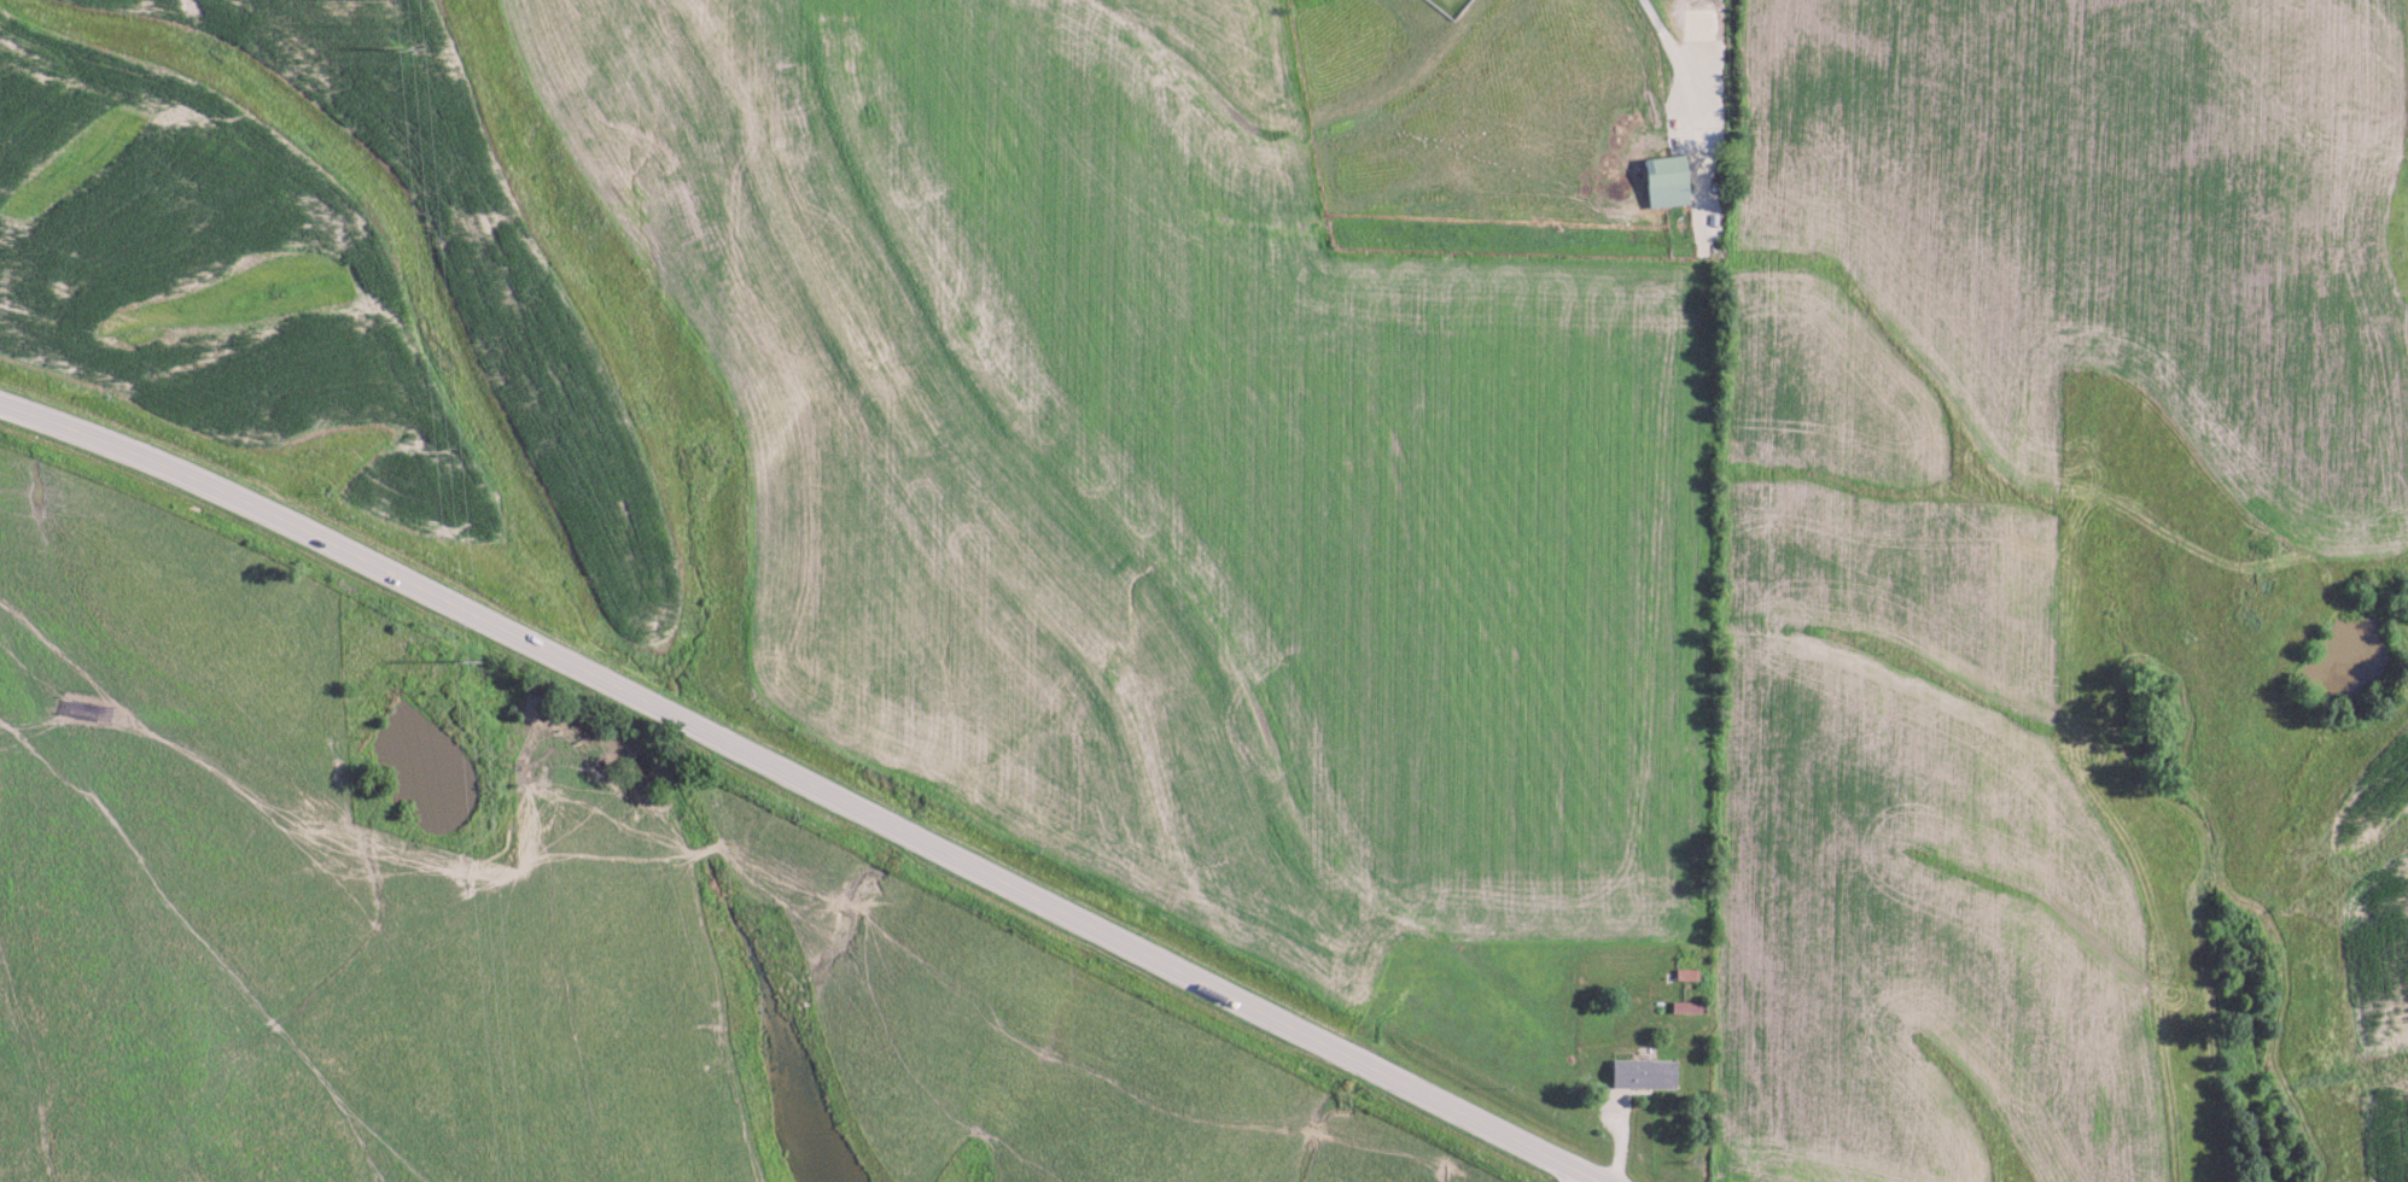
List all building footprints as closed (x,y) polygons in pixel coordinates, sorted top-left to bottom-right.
[(1644,205),(1685,203),(1682,154),(1641,156),(1644,205)] [(1672,1060),(1609,1059),(1608,1086),(1672,1087),(1672,1060)]
